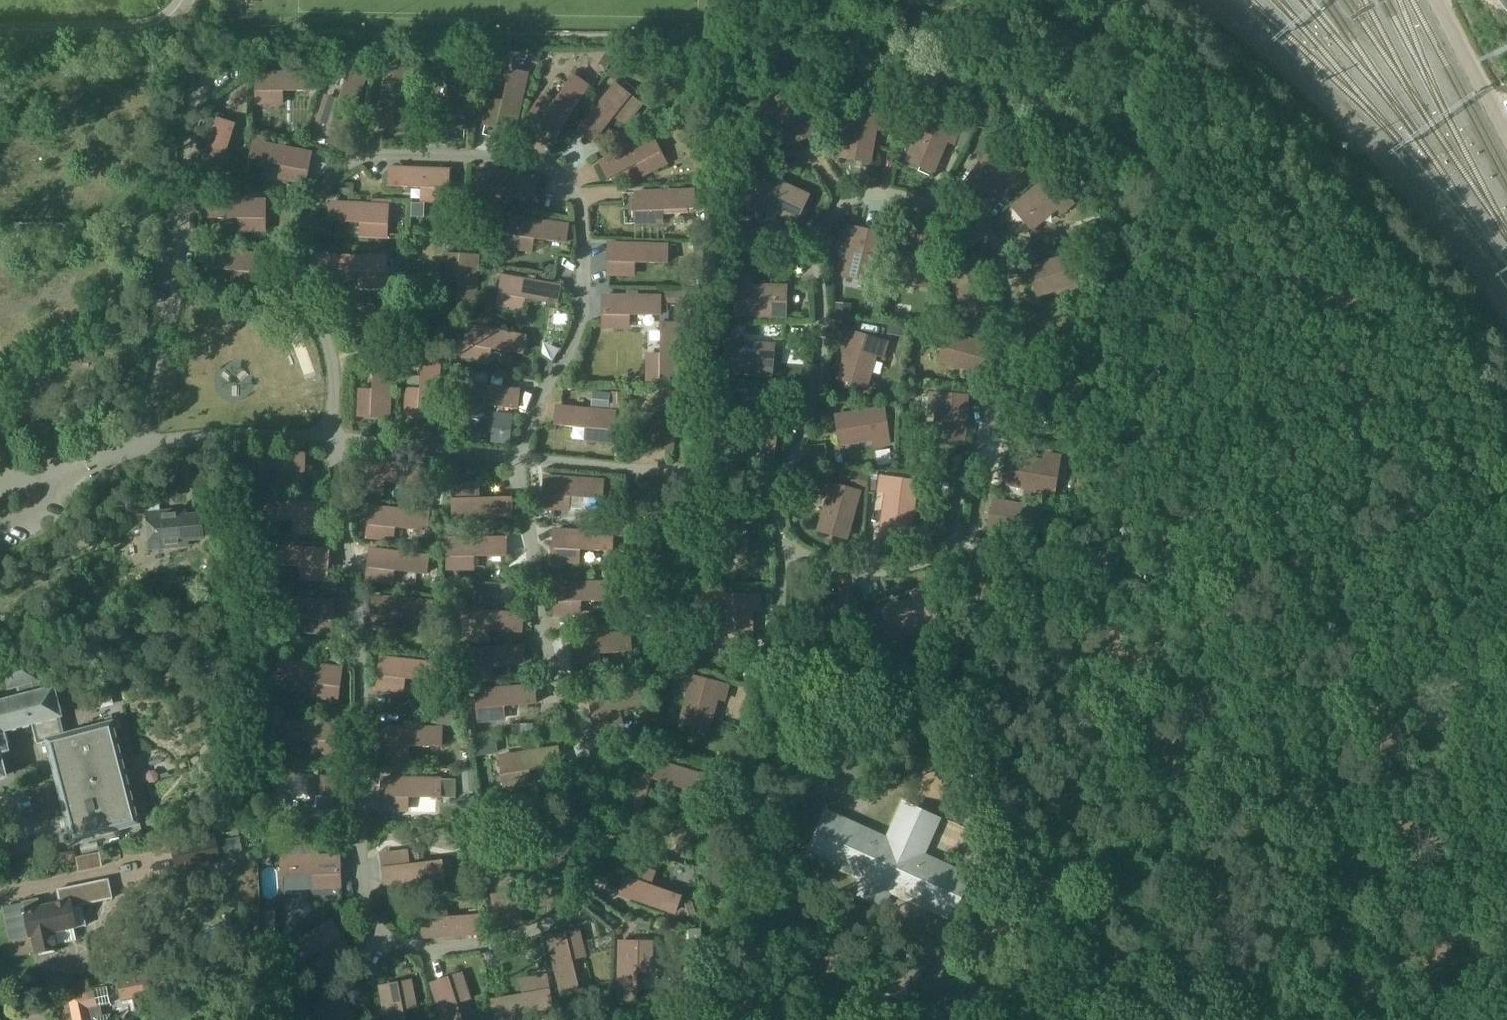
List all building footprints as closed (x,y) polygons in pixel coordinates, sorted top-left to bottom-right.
[(348,66),(352,53),(340,49),(335,62),(348,66)] [(540,63),(542,54),(530,51),(528,60),(540,63)] [(623,55),(626,65),(636,62),(633,52),(623,55)] [(599,64),(607,69),(614,59),(606,54),(599,64)] [(612,65),(607,76),(616,80),(621,68),(613,65),(612,65)] [(348,70),(331,124),(349,130),(366,76),(348,70)] [(393,70),(394,127),(412,127),(412,70),(393,70)] [(510,70),(497,126),(515,130),(528,74),(510,70)] [(448,71),(447,127),(465,128),(467,71),(448,71)] [(258,91),(281,91),(314,91),(314,72),(257,73),(258,91)] [(572,75),(540,122),(555,132),(588,86),(572,75)] [(737,90),(741,99),(755,92),(751,83),(737,90)] [(595,141),(630,97),(616,85),(581,129),(595,141)] [(785,135),(811,122),(795,89),(763,105),(766,113),(773,109),(785,135)] [(884,124),(886,115),(850,109),(844,145),(872,150),(877,122),(884,124)] [(913,113),(909,124),(918,127),(921,116),(913,113)] [(956,138),(960,130),(926,116),(912,149),(939,161),(949,135),(956,138)] [(218,179),(225,157),(235,126),(218,120),(200,174),(218,179)] [(610,178),(660,152),(651,135),(601,162),(610,178)] [(251,160),(307,171),(310,152),(255,141),(251,160)] [(1018,176),(1023,169),(995,146),(972,175),(995,193),(1012,171),(1018,176)] [(1076,154),(1084,162),(1092,155),(1085,147),(1076,154)] [(391,186),(448,188),(448,170),(392,168),(391,186)] [(477,188),(501,191),(533,195),(536,177),(480,169),(477,188)] [(265,172),(253,170),(250,185),(262,187),(265,172)] [(786,216),(798,190),(765,175),(750,208),(757,211),(760,205),(786,216)] [(1067,209),(1073,203),(1050,175),(1022,199),(1041,221),(1062,203),(1067,209)] [(637,192),(637,211),(694,209),(693,190),(637,192)] [(208,218),(264,218),(264,200),(208,200),(208,218)] [(330,221),(387,224),(388,206),(331,203),(330,221)] [(509,235),(532,238),(565,243),(567,225),(511,217),(509,235)] [(484,219),(483,229),(491,229),(492,220),(484,219)] [(952,235),(964,236),(965,225),(953,224),(952,235)] [(875,270),(883,234),(848,226),(846,234),(853,236),(847,263),(875,270)] [(932,275),(937,239),(901,233),(900,242),(907,243),(903,270),(932,275)] [(1100,239),(1091,242),(1093,250),(1102,248),(1100,239)] [(610,262),(634,263),(666,263),(667,245),(610,243),(610,262)] [(202,268),(258,273),(260,254),(204,250),(202,268)] [(1078,291),(1086,288),(1076,253),(1041,263),(1049,291),(1076,283),(1078,291)] [(979,266),(986,263),(983,255),(949,268),(962,302),(989,292),(979,266)] [(329,275),(385,275),(385,256),(329,256),(329,275)] [(479,257),(460,256),(457,312),(475,313),(479,257)] [(545,266),(544,274),(556,275),(557,267),(545,266)] [(501,294),(524,298),(556,304),(559,286),(504,276),(501,294)] [(774,316),(775,286),(745,285),(745,277),(738,277),(736,314),(774,316)] [(206,295),(206,286),(198,286),(197,295),(206,295)] [(604,296),(604,315),(628,315),(660,316),(661,298),(604,296)] [(853,304),(836,303),(834,316),(852,317),(853,304)] [(364,323),(420,327),(421,308),(365,305),(364,323)] [(1068,349),(1077,348),(1074,312),(1038,314),(1040,343),(1068,341),(1068,349)] [(661,355),(660,379),(679,379),(679,323),(661,323),(661,355)] [(906,326),(888,324),(887,334),(905,336),(906,326)] [(466,344),(490,348),(522,354),(525,336),(469,326),(466,344)] [(885,350),(888,342),(853,332),(842,367),(870,375),(878,348),(885,350)] [(760,374),(763,345),(735,343),(735,335),(727,334),(724,371),(760,374)] [(985,381),(995,346),(960,336),(952,364),(979,372),(977,379),(985,381)] [(422,358),(419,415),(437,416),(441,359),(422,358)] [(374,359),(372,415),(390,416),(393,360),(374,359)] [(525,376),(536,378),(538,368),(526,366),(525,369),(517,367),(516,373),(525,375),(525,376)] [(916,369),(906,368),(905,381),(915,382),(916,369)] [(517,409),(519,390),(462,384),(461,403),(517,409)] [(917,399),(917,389),(904,389),(904,398),(917,399)] [(660,390),(655,447),(673,448),(678,392),(660,390)] [(609,410),(611,393),(593,392),(592,409),(609,410)] [(731,393),(720,392),(719,408),(729,409),(731,393)] [(612,393),(611,403),(624,404),(624,394),(612,393)] [(965,432),(968,396),(931,393),(931,402),(938,402),(936,430),(965,432)] [(557,425),(613,430),(615,412),(558,406),(557,425)] [(881,445),(890,444),(884,408),(848,414),(853,442),(880,438),(881,445)] [(498,415),(495,442),(509,443),(512,416),(498,415)] [(876,452),(878,466),(893,463),(890,449),(876,452)] [(303,472),(304,453),(248,451),(247,470),(303,472)] [(1054,492),(1060,456),(1052,454),(1051,462),(1023,457),(1018,486),(1054,492)] [(359,479),(383,481),(416,485),(417,466),(361,461),(359,479)] [(879,471),(870,470),(869,480),(878,481),(879,471)] [(847,472),(844,482),(866,487),(867,473),(847,472)] [(253,475),(245,480),(251,491),(259,486),(253,475)] [(545,495),(569,496),(601,499),(603,480),(546,476),(545,495)] [(913,518),(918,482),(881,477),(880,485),(888,486),(884,514),(913,518)] [(657,492),(658,482),(640,481),(639,491),(657,492)] [(850,527),(860,492),(825,482),(823,490),(830,492),(823,519),(850,527)] [(625,494),(616,494),(615,503),(618,503),(624,503),(625,494)] [(455,517),(511,515),(511,497),(454,498),(455,517)] [(150,514),(147,514),(150,548),(189,545),(188,539),(203,537),(201,515),(183,517),(182,511),(160,513),(159,500),(149,501),(150,514)] [(263,522),(319,521),(319,502),(263,503),(263,522)] [(1036,544),(1042,508),(1006,502),(1001,531),(1029,536),(1027,543),(1036,544)] [(624,503),(618,503),(618,510),(600,509),(599,517),(617,518),(624,518),(624,503)] [(372,507),(370,525),(426,531),(428,513),(372,507)] [(744,517),(752,516),(751,508),(715,511),(718,548),(747,545),(744,517)] [(946,522),(934,520),(933,532),(944,534),(946,522)] [(694,537),(706,537),(706,523),(694,523),(694,537)] [(611,551),(612,533),(556,530),(555,548),(611,551)] [(449,557),(506,556),(505,538),(449,538),(449,557)] [(327,569),(328,550),(272,546),(271,565),(327,569)] [(372,549),(370,568),(426,574),(428,556),(372,549)] [(556,602),(612,601),(612,582),(555,584),(556,602)] [(908,635),(941,619),(925,586),(917,590),(921,597),(895,609),(908,635)] [(828,636),(863,626),(853,591),(845,593),(847,600),(820,608),(828,636)] [(724,610),(723,631),(752,632),(753,604),(761,605),(761,596),(725,595),(724,595),(724,610)] [(375,597),(374,615),(430,621),(432,602),(375,597)] [(276,617),(332,620),(334,602),(277,598),(276,617)] [(466,610),(465,628),(521,633),(523,614),(466,610)] [(957,632),(952,623),(941,629),(946,637),(957,632)] [(573,638),(575,656),(631,651),(629,633),(573,638)] [(466,651),(467,669),(524,665),(522,647),(466,651)] [(14,698),(0,702),(0,751),(7,749),(3,730),(32,722),(37,744),(46,741),(71,842),(140,825),(114,721),(65,733),(60,715),(61,715),(51,677),(39,679),(33,656),(4,664),(10,687),(18,685),(22,696),(14,698)] [(382,657),(380,676),(436,682),(439,664),(382,657)] [(283,680),(339,687),(341,668),(285,661),(283,680)] [(679,666),(672,682),(690,689),(694,677),(695,671),(694,670),(683,667),(679,666)] [(540,676),(538,667),(527,669),(525,670),(528,679),(529,679),(540,676)] [(660,674),(655,685),(664,688),(669,677),(660,674)] [(727,694),(729,686),(694,677),(690,689),(684,712),(712,719),(719,692),(727,694)] [(595,717),(650,703),(646,685),(591,699),(595,717)] [(478,690),(479,709),(536,704),(534,686),(478,690)] [(432,699),(432,713),(454,714),(455,700),(432,699)] [(338,741),(338,723),(282,722),(281,740),(338,741)] [(521,734),(521,724),(508,725),(508,734),(521,734)] [(521,724),(521,734),(534,733),(534,724),(521,724)] [(385,727),(384,745),(441,747),(441,729),(385,727)] [(476,752),(476,755),(497,752),(497,749),(495,738),(475,741),(476,752)] [(504,775),(560,766),(557,748),(502,756),(504,775)] [(709,797),(715,779),(661,762),(656,780),(709,797)] [(474,769),(462,770),(464,792),(476,791),(474,769)] [(636,833),(653,779),(635,773),(618,828),(636,833)] [(288,793),(344,798),(346,779),(290,775),(288,793)] [(539,783),(540,784),(547,793),(547,792),(555,785),(548,777),(547,776),(539,783)] [(384,778),(383,797),(407,797),(440,798),(456,798),(456,779),(440,779),(384,778)] [(822,823),(808,854),(950,918),(970,875),(944,864),(923,854),(927,846),(935,828),(939,820),(939,819),(903,803),(902,805),(899,812),(887,838),(882,836),(827,811),(822,823)] [(220,856),(217,842),(216,835),(173,844),(179,872),(222,863),(220,856)] [(274,837),(261,838),(261,852),(274,852),(274,837)] [(465,845),(466,856),(473,855),(472,844),(465,845)] [(283,846),(276,846),(276,861),(283,861),(283,860),(283,858),(285,858),(312,857),(312,845),(283,846)] [(407,852),(408,857),(408,863),(409,864),(420,863),(420,861),(419,854),(419,851),(407,852)] [(77,857),(80,872),(103,867),(100,852),(77,857)] [(339,856),(283,858),(284,876),(316,875),(317,887),(341,886),(340,874),(339,856)] [(387,885),(443,879),(441,860),(385,867),(387,885)] [(511,874),(500,875),(501,884),(512,882),(511,874)] [(675,912),(681,895),(628,876),(621,894),(675,912)] [(23,905),(5,909),(12,940),(30,936),(30,938),(32,937),(36,954),(40,953),(40,956),(55,953),(55,950),(58,949),(55,933),(86,926),(82,905),(113,899),(108,880),(57,891),(60,903),(41,907),(39,899),(23,903),(23,905)] [(497,914),(553,905),(550,887),(494,895),(497,914)] [(693,902),(685,904),(689,916),(696,914),(693,902)] [(424,937),(480,933),(479,914),(422,919),(424,937)] [(652,922),(637,920),(636,928),(650,931),(652,922)] [(294,968),(342,937),(331,922),(284,953),(294,968)] [(563,994),(581,989),(567,935),(550,939),(563,994)] [(639,999),(640,943),(621,942),(620,999),(639,999)] [(152,994),(147,972),(117,980),(121,1000),(152,994)] [(451,979),(433,984),(445,1019),(464,1019),(451,979)] [(400,984),(381,988),(388,1019),(407,1019),(400,984)] [(111,1016),(104,1017),(101,1006),(105,1006),(104,1005),(111,1004),(108,989),(70,997),(75,1019),(112,1019),(111,1016)] [(496,1017),(552,1007),(549,989),(493,999),(496,1017)] [(347,1007),(335,992),(301,1019),(330,1019),(347,1007)] [(7,1016),(8,1019),(10,1019),(15,1019),(15,1015),(14,1011),(7,1012),(7,1016)] [(547,1012),(531,1014),(532,1019),(548,1019),(547,1012)]
